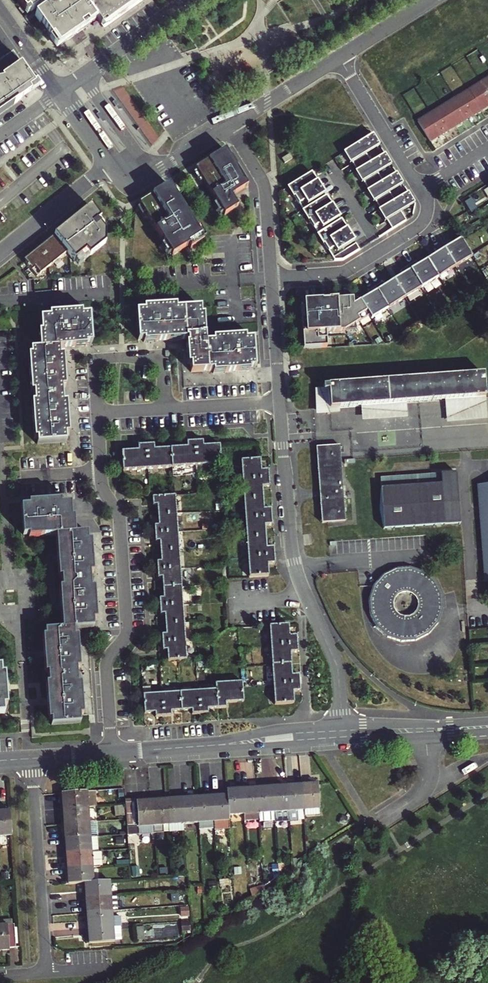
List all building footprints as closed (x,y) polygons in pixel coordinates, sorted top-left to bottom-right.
[(59,48),(96,21),(100,27),(105,23),(107,26),(137,4),(135,2),(138,0),(89,0),(84,3),(82,0),(75,0),(62,9),(57,2),(55,3),(53,0),(19,0),(27,11),(29,9),(31,12),(40,5),(44,10),(36,16),(59,48)] [(37,88),(12,53),(0,62),(0,114),(37,88)] [(481,83),(469,90),(481,110),(487,106),(487,95),(481,83)] [(481,110),(469,90),(456,98),(468,118),(481,110)] [(468,118),(456,98),(443,106),(456,126),(468,118)] [(456,126),(443,106),(431,113),(443,133),(456,126)] [(443,133),(431,113),(418,121),(430,141),(443,133)] [(373,134),(343,153),(350,164),(352,162),(357,171),(371,162),(366,154),(380,146),(373,134)] [(225,150),(195,169),(196,171),(203,181),(216,203),(223,214),(224,216),(237,208),(231,197),(248,187),(235,166),(228,156),(225,150)] [(232,153),(228,156),(235,166),(238,164),(232,153)] [(290,154),(282,159),(285,163),(293,159),(290,154)] [(391,165),(385,154),(371,162),(357,171),(355,172),(361,183),(364,181),(369,190),(383,182),(378,173),(391,165)] [(196,171),(193,173),(199,183),(203,181),(196,171)] [(325,194),(311,173),(287,188),(293,198),(294,197),(303,210),(313,204),(312,202),(325,194)] [(403,184),(396,173),(383,182),(369,190),(367,191),(373,202),(375,201),(380,209),(394,201),(389,192),(403,184)] [(196,229),(169,185),(139,203),(140,206),(146,216),(164,244),(169,252),(170,254),(171,256),(188,246),(190,249),(203,241),(202,239),(201,238),(196,229)] [(414,203),(408,193),(394,201),(380,209),(378,211),(385,221),(387,220),(392,229),(406,220),(401,211),(414,203)] [(303,210),(301,211),(308,221),(309,220),(318,234),(328,228),(327,226),(339,218),(326,196),(313,204),(303,210)] [(216,203),(213,205),(219,216),(223,214),(216,203)] [(107,228),(92,207),(31,256),(32,258),(26,263),(37,276),(68,251),(76,262),(87,252),(91,257),(106,245),(107,228)] [(354,241),(341,220),(318,234),(317,235),(323,245),(324,244),(334,261),(343,260),(359,250),(356,244),(343,251),(342,249),(354,241)] [(199,227),(196,229),(201,238),(202,239),(205,237),(199,227)] [(454,265),(456,268),(473,257),(461,238),(452,244),(449,240),(442,245),(444,249),(454,265)] [(164,244),(160,246),(167,256),(170,254),(169,252),(164,244)] [(437,275),(439,278),(456,268),(454,265),(444,249),(442,245),(434,250),(436,253),(427,259),(437,275)] [(87,252),(76,262),(80,266),(91,257),(87,252)] [(421,286),(422,288),(439,278),(437,275),(427,259),(418,265),(416,261),(408,266),(410,269),(421,286)] [(404,296),(406,299),(422,288),(421,286),(410,269),(408,266),(400,271),(402,274),(394,280),(404,296)] [(383,282),(375,286),(387,306),(389,309),(406,299),(404,296),(394,280),(385,285),(383,282)] [(369,295),(360,301),(368,314),(369,316),(372,320),(389,309),(387,306),(375,286),(367,291),(369,295)] [(360,301),(358,298),(304,301),(304,306),(305,319),(306,349),(327,347),(326,332),(343,331),(355,324),(369,316),(368,314),(360,301)] [(138,339),(143,339),(143,342),(187,339),(188,343),(185,343),(187,364),(189,364),(190,372),(213,371),(213,373),(250,371),(249,368),(255,367),(253,339),(245,339),(245,336),(220,337),(213,338),(213,342),(205,342),(203,314),(201,314),(200,307),(176,308),(176,305),(143,307),(143,310),(136,311),(138,339)] [(89,314),(81,315),(81,311),(49,314),(50,317),(41,318),(41,332),(39,332),(40,348),(31,348),(31,354),(28,355),(30,392),(34,392),(35,402),(31,402),(33,439),(37,438),(37,444),(66,443),(65,434),(69,434),(67,402),(63,402),(62,387),(65,387),(63,355),(60,355),(59,347),(86,345),(86,343),(91,342),(89,314)] [(327,385),(329,409),(484,398),(483,375),(327,385)] [(329,409),(327,385),(317,386),(318,409),(329,409)] [(186,442),(186,447),(169,448),(170,468),(196,466),(195,441),(186,442)] [(195,441),(196,466),(221,465),(219,445),(203,446),(202,441),(195,441)] [(154,444),(146,445),(147,469),(170,468),(169,448),(154,449),(154,444)] [(147,469),(146,445),(138,445),(138,450),(121,451),(122,471),(147,469)] [(344,521),(339,445),(315,447),(320,523),(344,521)] [(241,460),(242,479),(268,478),(268,470),(261,470),(260,459),(241,460)] [(383,528),(460,523),(455,474),(379,480),(380,493),(378,510),(383,528)] [(242,479),(244,498),(263,497),(262,486),(269,486),(268,478),(242,479)] [(478,486),(484,582),(487,583),(487,483),(478,486)] [(157,505),(158,515),(176,514),(175,495),(152,497),(153,505),(157,505)] [(245,519),(271,517),(270,508),(263,509),(263,497),(244,498),(245,519)] [(56,536),(59,577),(62,577),(62,587),(59,587),(62,629),(45,630),(45,636),(43,636),(45,672),(48,672),(48,683),(46,683),(48,720),(51,720),(52,725),(80,723),(80,716),(83,716),(81,683),(77,683),(76,668),(80,668),(78,636),(74,636),(74,629),(93,628),(93,620),(97,619),(95,587),(91,587),(90,573),(94,573),(92,541),(88,541),(87,533),(76,534),(74,517),(71,517),(71,503),(61,504),(61,500),(29,502),(29,506),(22,507),(23,535),(28,535),(29,537),(56,536)] [(154,525),(155,533),(177,532),(176,514),(158,515),(158,525),(154,525)] [(246,538),(265,537),(265,525),(271,525),(271,517),(245,519),(246,538)] [(159,541),(160,551),(179,550),(177,532),(155,533),(155,541),(159,541)] [(248,557),(274,556),(273,547),(266,547),(265,537),(246,538),(248,557)] [(156,562),(157,569),(180,568),(179,550),(160,551),(161,561),(156,562)] [(249,577),(268,576),(268,564),(274,564),(274,556),(248,557),(249,577)] [(162,587),(181,586),(180,568),(157,569),(157,577),(162,577),(162,587)] [(408,569),(393,570),(380,576),(370,587),(366,602),(367,617),(375,629),(386,639),(400,643),(415,641),(427,635),(436,625),(441,611),(441,597),(435,584),(423,573),(408,569)] [(181,586),(162,587),(163,597),(159,597),(160,605),(183,604),(181,586)] [(183,604),(160,605),(160,614),(164,614),(165,624),(184,622),(183,604)] [(162,634),(162,642),(185,640),(184,622),(165,624),(165,634),(162,634)] [(288,624),(269,625),(270,646),(297,644),(296,635),(289,635),(288,624)] [(185,640),(162,642),(163,650),(166,650),(167,661),(186,660),(185,640)] [(271,665),(291,663),(290,652),(297,652),(297,644),(270,646),(271,665)] [(291,663),(271,665),(273,685),(300,683),(299,674),(292,675),(291,663)] [(215,689),(217,708),(226,708),(225,703),(243,702),(241,681),(215,683),(215,689)] [(300,690),(300,683),(273,685),(274,704),(294,703),(293,691),(300,690)] [(215,689),(198,690),(199,714),(207,713),(207,709),(217,708),(215,689)] [(180,692),(181,710),(191,710),(192,714),(199,714),(198,690),(180,692)] [(180,692),(161,693),(163,716),(171,715),(170,711),(181,710),(180,692)] [(163,716),(161,693),(143,694),(144,712),(154,712),(155,716),(163,716)] [(304,809),(304,815),(319,814),(317,783),(312,783),(312,781),(302,782),(304,809)] [(296,810),(304,809),(302,782),(292,782),(293,785),(287,785),(288,810),(289,816),(289,820),(297,820),(296,810)] [(289,816),(288,810),(287,785),(281,786),(281,783),(270,784),(272,811),(273,818),(289,816)] [(263,787),(257,787),(258,812),(272,811),(270,784),(262,784),(263,787)] [(258,812),(257,787),(252,788),(251,785),(241,786),(243,814),(258,812)] [(243,814),(241,786),(232,786),(232,789),(226,789),(227,795),(228,815),(243,814)] [(96,790),(62,793),(62,799),(60,799),(61,808),(89,806),(97,806),(96,790)] [(228,815),(227,795),(221,795),(221,793),(212,794),(214,821),(214,830),(229,829),(228,815)] [(214,821),(212,794),(202,794),(202,796),(196,797),(198,822),(214,821)] [(184,823),(181,795),(172,796),(172,798),(167,799),(169,824),(184,823)] [(198,822),(196,797),(191,797),(191,795),(181,795),(184,823),(198,822)] [(139,826),(154,825),(152,797),(142,798),(143,800),(137,801),(139,826)] [(169,824),(167,799),(161,799),(161,797),(152,797),(154,825),(169,824)] [(89,806),(61,808),(62,818),(64,818),(64,823),(90,821),(89,806)] [(0,808),(0,837),(12,836),(11,810),(4,811),(4,808),(0,808)] [(62,829),(63,838),(91,836),(90,821),(64,823),(65,829),(62,829)] [(66,847),(66,853),(92,851),(91,836),(63,838),(64,847),(66,847)] [(92,851),(66,853),(67,860),(65,860),(65,868),(93,866),(92,851)] [(93,866),(65,868),(66,878),(68,877),(69,884),(85,883),(94,882),(93,866)] [(282,880),(299,869),(298,866),(292,869),(279,876),(281,880),(282,880)] [(83,889),(83,898),(111,896),(110,881),(94,882),(85,883),(85,889),(83,889)] [(250,888),(251,899),(264,891),(264,886),(250,888)] [(111,896),(83,898),(84,907),(86,907),(87,912),(112,911),(111,896)] [(189,905),(181,906),(182,915),(189,915),(189,905)] [(112,911),(87,912),(87,918),(85,918),(85,928),(121,926),(120,910),(112,911)] [(14,920),(0,921),(0,925),(8,924),(8,929),(15,928),(14,920)] [(8,929),(8,924),(0,925),(0,950),(10,950),(10,948),(16,947),(15,928),(8,929)] [(121,926),(85,928),(86,938),(89,938),(89,943),(115,941),(115,939),(122,939),(121,926)]
